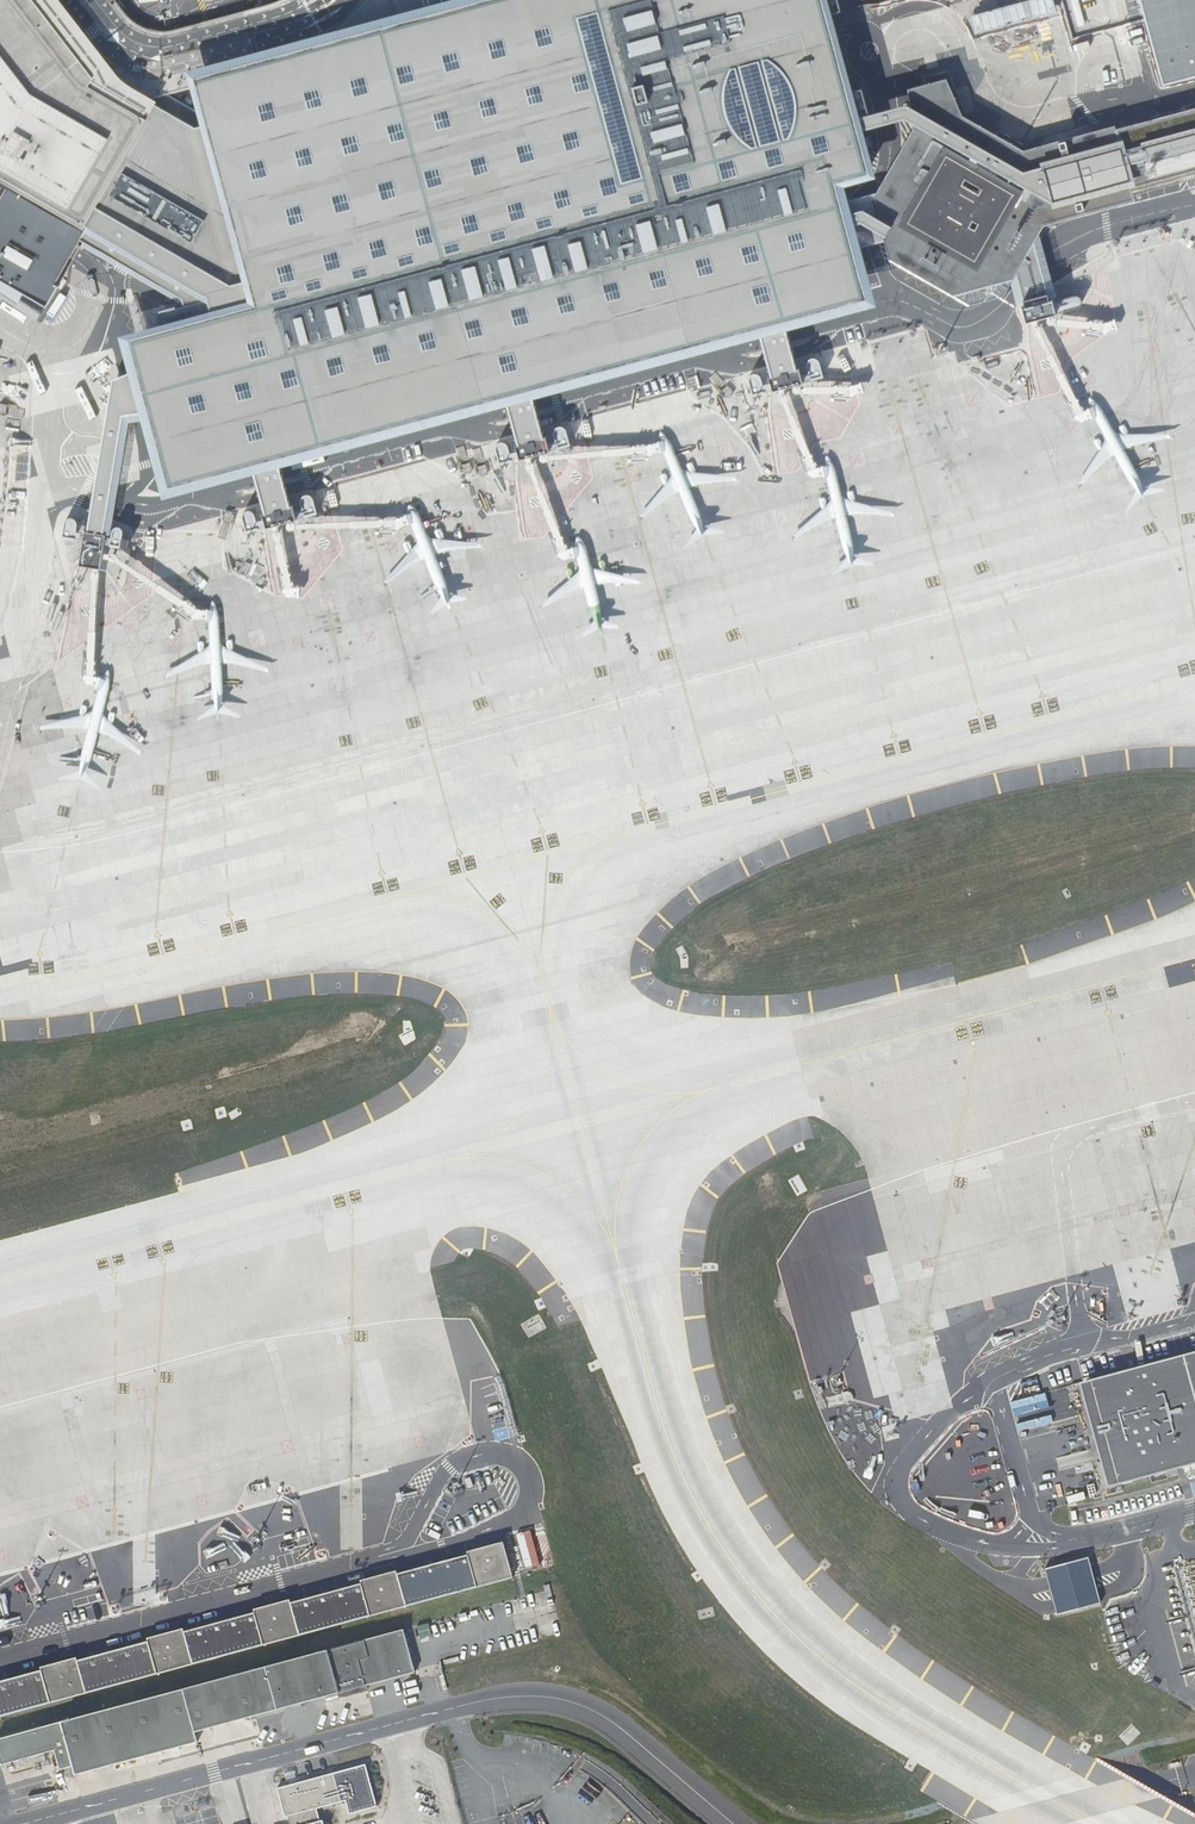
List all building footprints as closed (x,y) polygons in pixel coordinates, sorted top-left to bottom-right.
[(38,308),(67,252),(72,242),(76,233),(71,230),(104,172),(138,114),(63,75),(51,60),(60,53),(18,0),(0,0),(0,286),(38,308)] [(152,100),(123,84),(117,79),(113,74),(56,0),(18,0),(60,53),(51,60),(63,75),(138,114),(141,109),(146,111),(152,100)] [(71,230),(76,233),(72,242),(171,297),(179,325),(128,338),(138,376),(113,383),(100,449),(95,492),(88,537),(84,536),(78,571),(94,573),(99,573),(101,559),(105,541),(101,540),(109,495),(115,454),(122,419),(150,417),(167,482),(170,494),(209,483),(254,471),(256,480),(269,533),(275,531),(289,527),(297,525),(281,473),(279,464),(509,396),(512,407),(526,466),(532,464),(545,461),(555,458),(537,400),(534,389),(761,329),(762,334),(776,394),(783,392),(796,389),(804,386),(790,327),(788,322),(875,300),(861,249),(849,205),(844,185),(875,177),(864,135),(861,122),(836,32),(831,14),(828,0),(482,0),(216,73),(191,80),(201,120),(190,123),(152,100),(146,111),(141,109),(138,114),(104,172),(71,230)] [(1146,16),(1165,88),(1194,80),(1194,0),(1142,0),(1146,16)] [(1119,130),(1116,126),(1028,151),(966,116),(953,80),(915,90),(917,106),(918,122),(919,131),(882,197),(849,205),(861,249),(862,248),(890,242),(895,262),(971,306),(1000,300),(1018,274),(1022,290),(1032,327),(1037,325),(1051,320),(1060,317),(1045,256),(1040,234),(1045,226),(1136,203),(1133,191),(1194,175),(1194,109),(1119,130)] [(917,106),(861,122),(864,135),(915,120),(918,122),(917,106)] [(1077,1382),(1106,1487),(1194,1464),(1194,1350),(1077,1382)] [(498,1542),(462,1552),(463,1554),(392,1574),(391,1571),(355,1581),(356,1583),(286,1602),(285,1600),(248,1610),(248,1612),(178,1632),(177,1628),(141,1638),(142,1641),(71,1660),(71,1658),(35,1668),(35,1670),(0,1680),(0,1716),(508,1579),(498,1542)] [(0,1737),(0,1765),(48,1752),(54,1771),(67,1767),(69,1776),(192,1743),(190,1732),(410,1673),(398,1629),(0,1737)] [(272,1788),(280,1818),(283,1817),(285,1823),(319,1823),(318,1821),(316,1822),(313,1810),(341,1802),(344,1814),(373,1806),(361,1764),(272,1788)]
